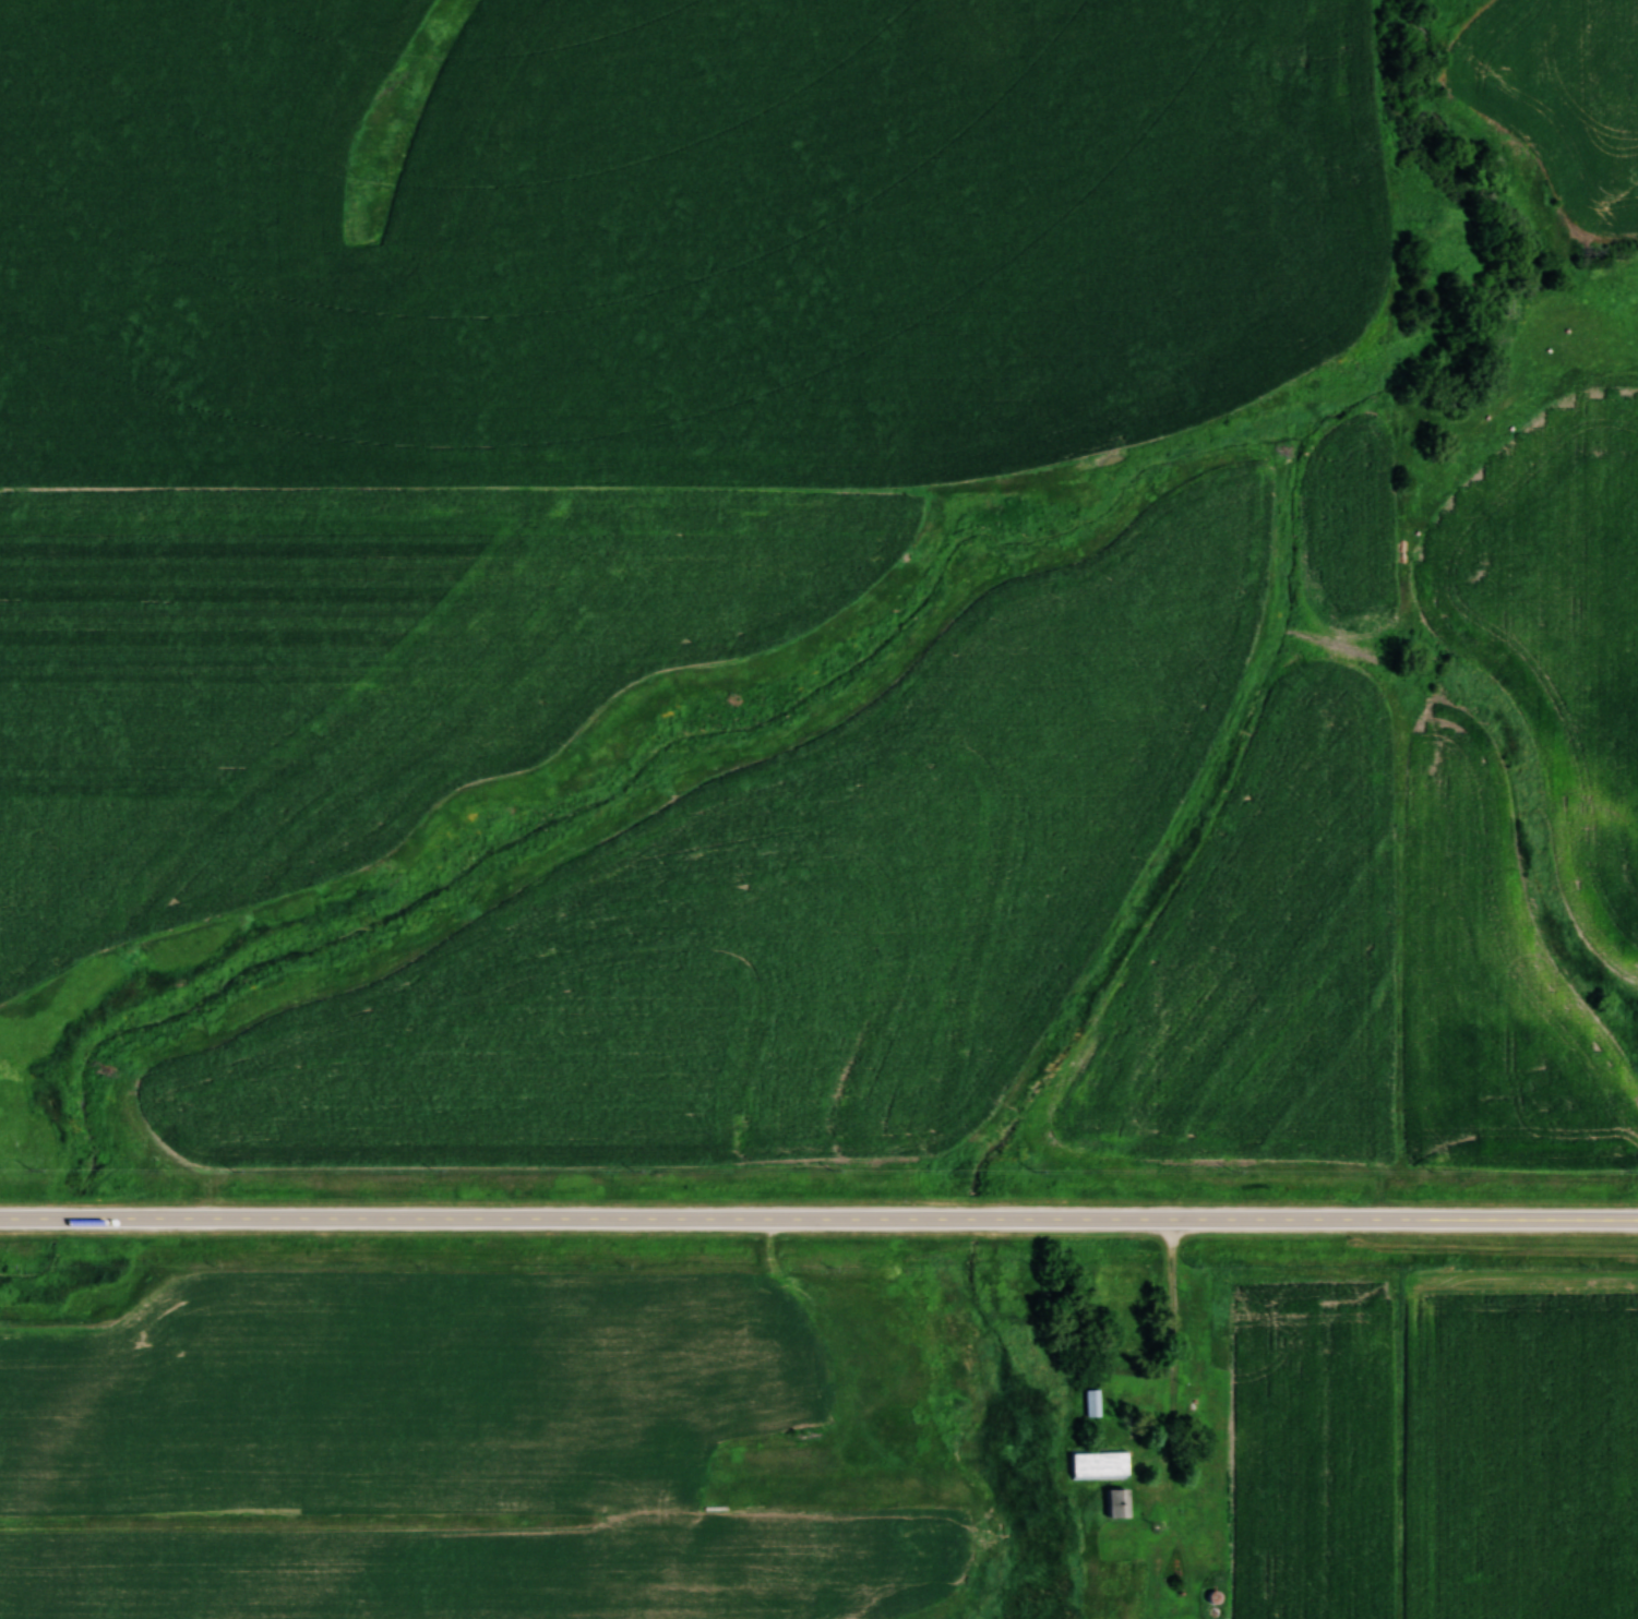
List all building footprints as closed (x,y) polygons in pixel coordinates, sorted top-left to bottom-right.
[(1100,1389),(1084,1389),(1084,1417),(1100,1417),(1100,1389)] [(1066,1453),(1067,1478),(1124,1478),(1124,1452),(1066,1453)] [(1127,1489),(1102,1489),(1102,1518),(1127,1518),(1127,1489)]
